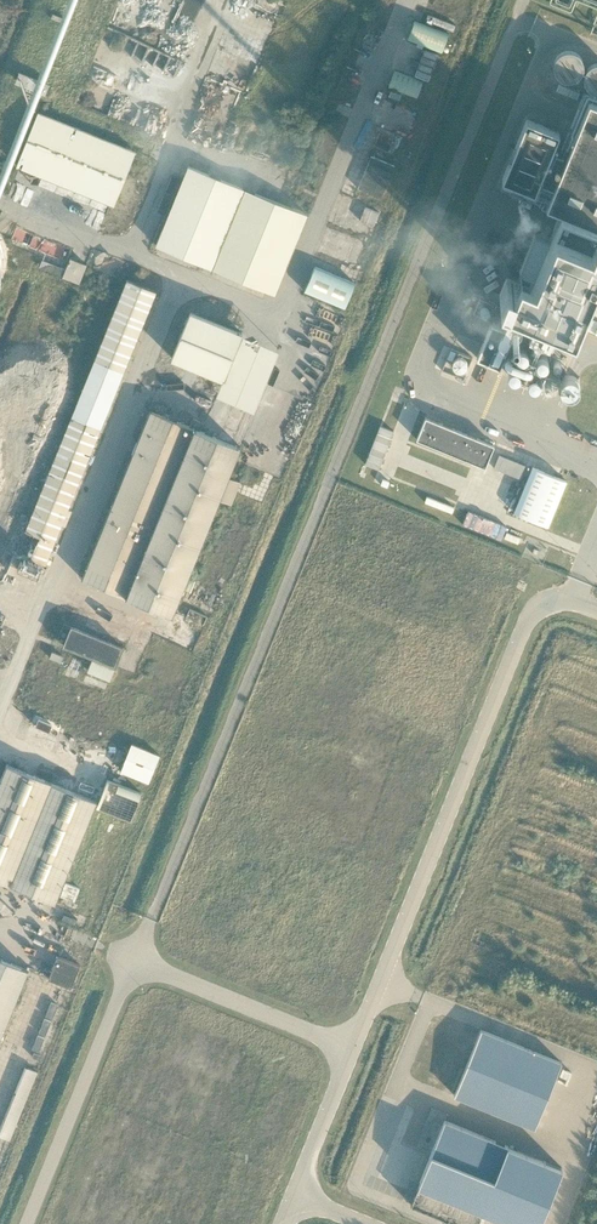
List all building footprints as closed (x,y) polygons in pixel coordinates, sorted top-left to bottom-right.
[(415,19),(408,37),(442,51),(449,32),(415,19)] [(439,53),(425,48),(415,75),(428,80),(439,53)] [(394,71),(388,88),(415,98),(421,81),(394,71)] [(556,90),(577,98),(579,91),(559,83),(556,90)] [(391,89),(389,94),(400,98),(402,93),(391,89)] [(589,99),(547,204),(559,209),(549,236),(534,230),(515,279),(507,275),(500,294),(575,324),(591,285),(596,287),(596,102),(589,99)] [(25,168),(127,200),(145,144),(43,112),(25,168)] [(526,117),(502,178),(535,191),(559,131),(526,117)] [(387,196),(399,163),(374,154),(362,187),(387,196)] [(286,290),(315,207),(193,164),(164,246),(286,290)] [(49,287),(45,229),(32,230),(33,242),(0,245),(0,291),(49,287)] [(318,252),(357,263),(361,249),(323,238),(318,252)] [(77,255),(69,275),(86,281),(93,262),(77,255)] [(315,265),(305,290),(344,307),(354,282),(315,265)] [(596,308),(596,302),(590,299),(588,304),(596,308)] [(596,314),(596,308),(588,304),(586,310),(596,314)] [(228,392),(269,406),(292,342),(194,308),(177,356),(234,376),(228,392)] [(596,327),(596,320),(584,315),(581,320),(596,327)] [(596,333),(596,327),(581,320),(579,326),(596,333)] [(514,331),(491,322),(477,357),(499,366),(514,331)] [(554,330),(534,322),(528,336),(549,344),(554,330)] [(291,404),(310,412),(317,398),(297,389),(291,404)] [(391,398),(360,477),(374,482),(405,403),(391,398)] [(138,596),(190,614),(251,441),(204,425),(154,566),(130,558),(155,486),(170,492),(195,421),(155,407),(95,579),(130,591),(132,585),(141,588),(138,596)] [(494,444),(426,416),(417,438),(485,466),(494,444)] [(499,453),(493,468),(520,479),(526,464),(499,453)] [(567,480),(532,466),(514,511),(548,525),(567,480)] [(468,510),(463,524),(496,537),(501,523),(468,510)] [(95,670),(121,678),(129,650),(134,652),(131,660),(132,660),(130,667),(141,670),(148,647),(78,625),(71,646),(100,655),(95,670)] [(63,740),(67,729),(39,718),(35,730),(63,740)] [(138,740),(127,769),(157,779),(167,751),(138,740)] [(0,778),(0,881),(56,904),(95,808),(99,800),(6,762),(3,771),(0,778)] [(139,818),(150,789),(115,776),(105,806),(139,818)] [(80,983),(87,959),(64,953),(57,976),(80,983)] [(51,1015),(37,1045),(44,1048),(51,1034),(49,1033),(56,1017),(51,1015)] [(455,1094),(535,1127),(562,1061),(481,1029),(455,1094)] [(449,1078),(465,1037),(451,1031),(435,1072),(449,1078)] [(5,1133),(17,1137),(44,1068),(32,1063),(5,1133)] [(445,1119),(411,1203),(462,1223),(477,1223),(483,1210),(518,1223),(539,1223),(563,1167),(445,1119)]
